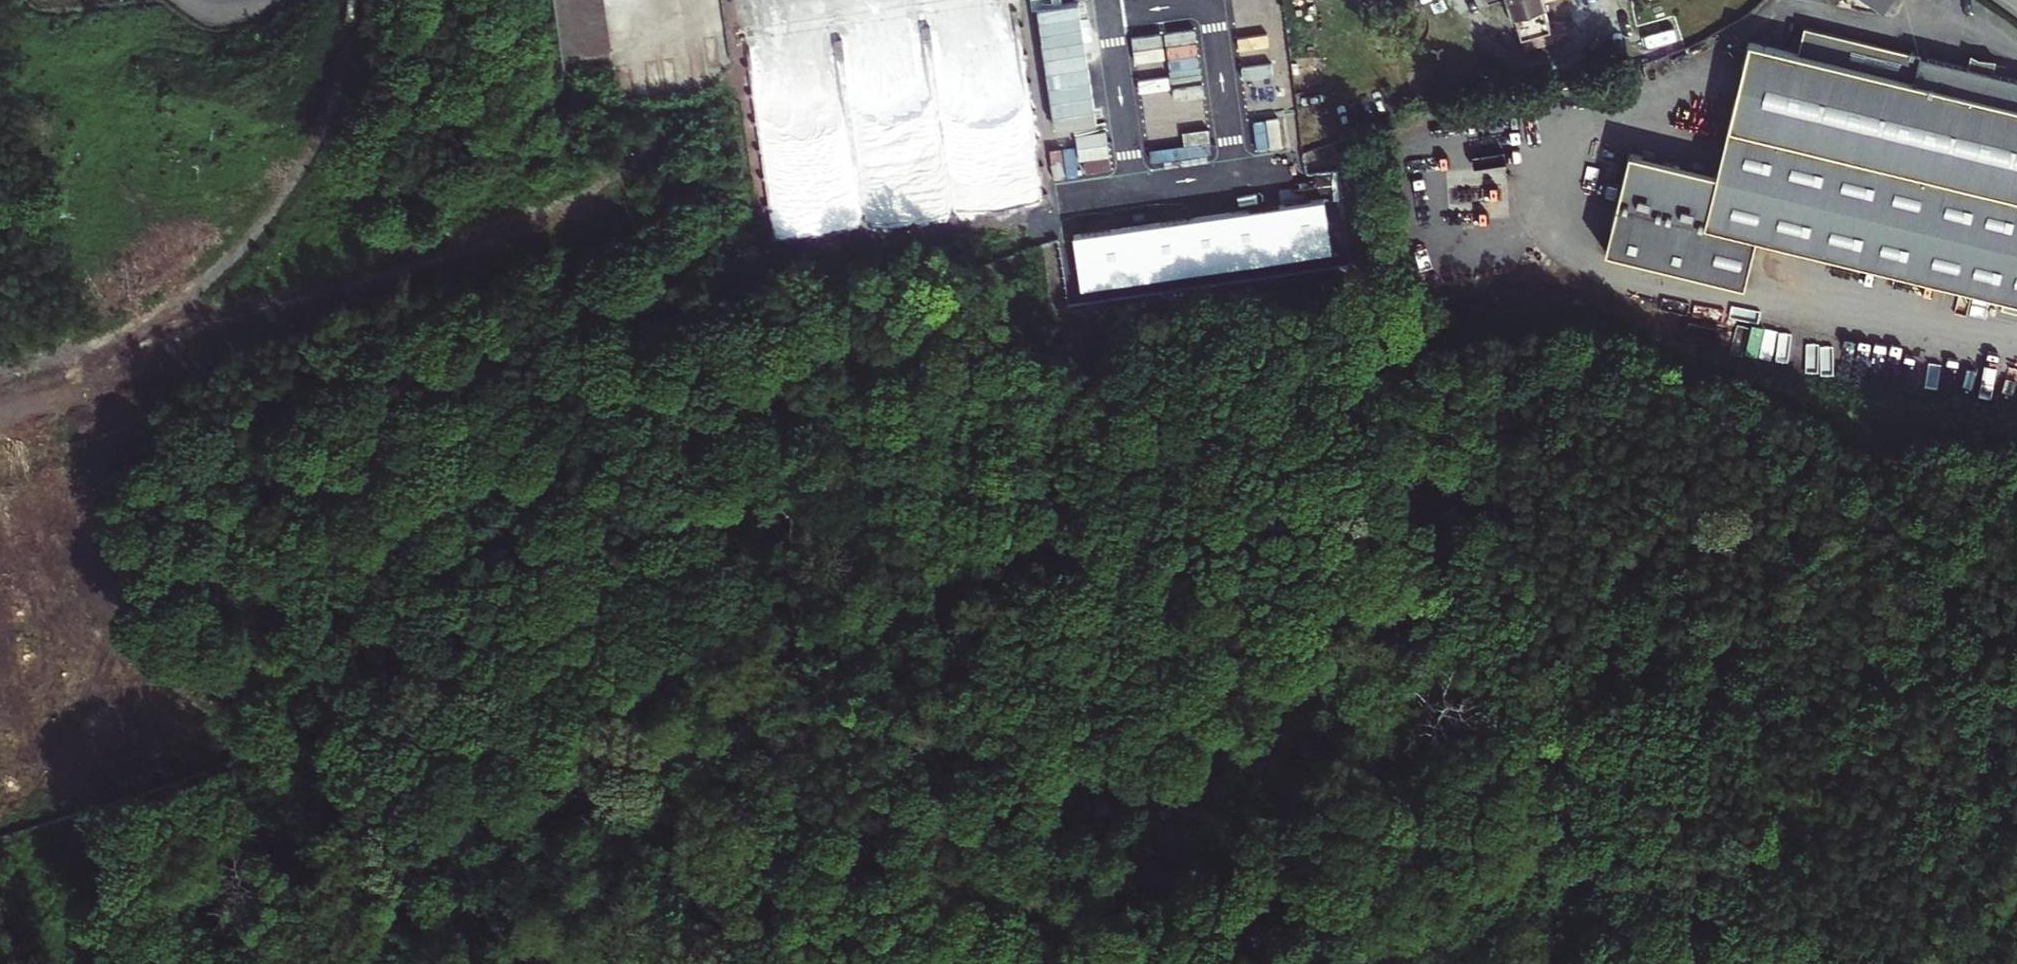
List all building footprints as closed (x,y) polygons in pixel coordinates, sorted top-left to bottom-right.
[(1520,39),(1548,31),(1539,0),(1508,0),(1520,39)] [(1738,40),(1706,174),(1619,155),(1595,252),(1735,285),(1745,237),(2016,298),(2016,78),(1985,70),(1987,61),(1963,54),(1961,65),(1793,26),(1787,52),(1738,40)] [(873,219),(1042,201),(1036,141),(1012,144),(1011,130),(988,132),(990,146),(951,150),(953,171),(938,172),(941,205),(920,207),(917,174),(909,175),(912,205),(872,209),(873,219)] [(1074,234),(1082,288),(1335,249),(1326,195),(1074,234)]
